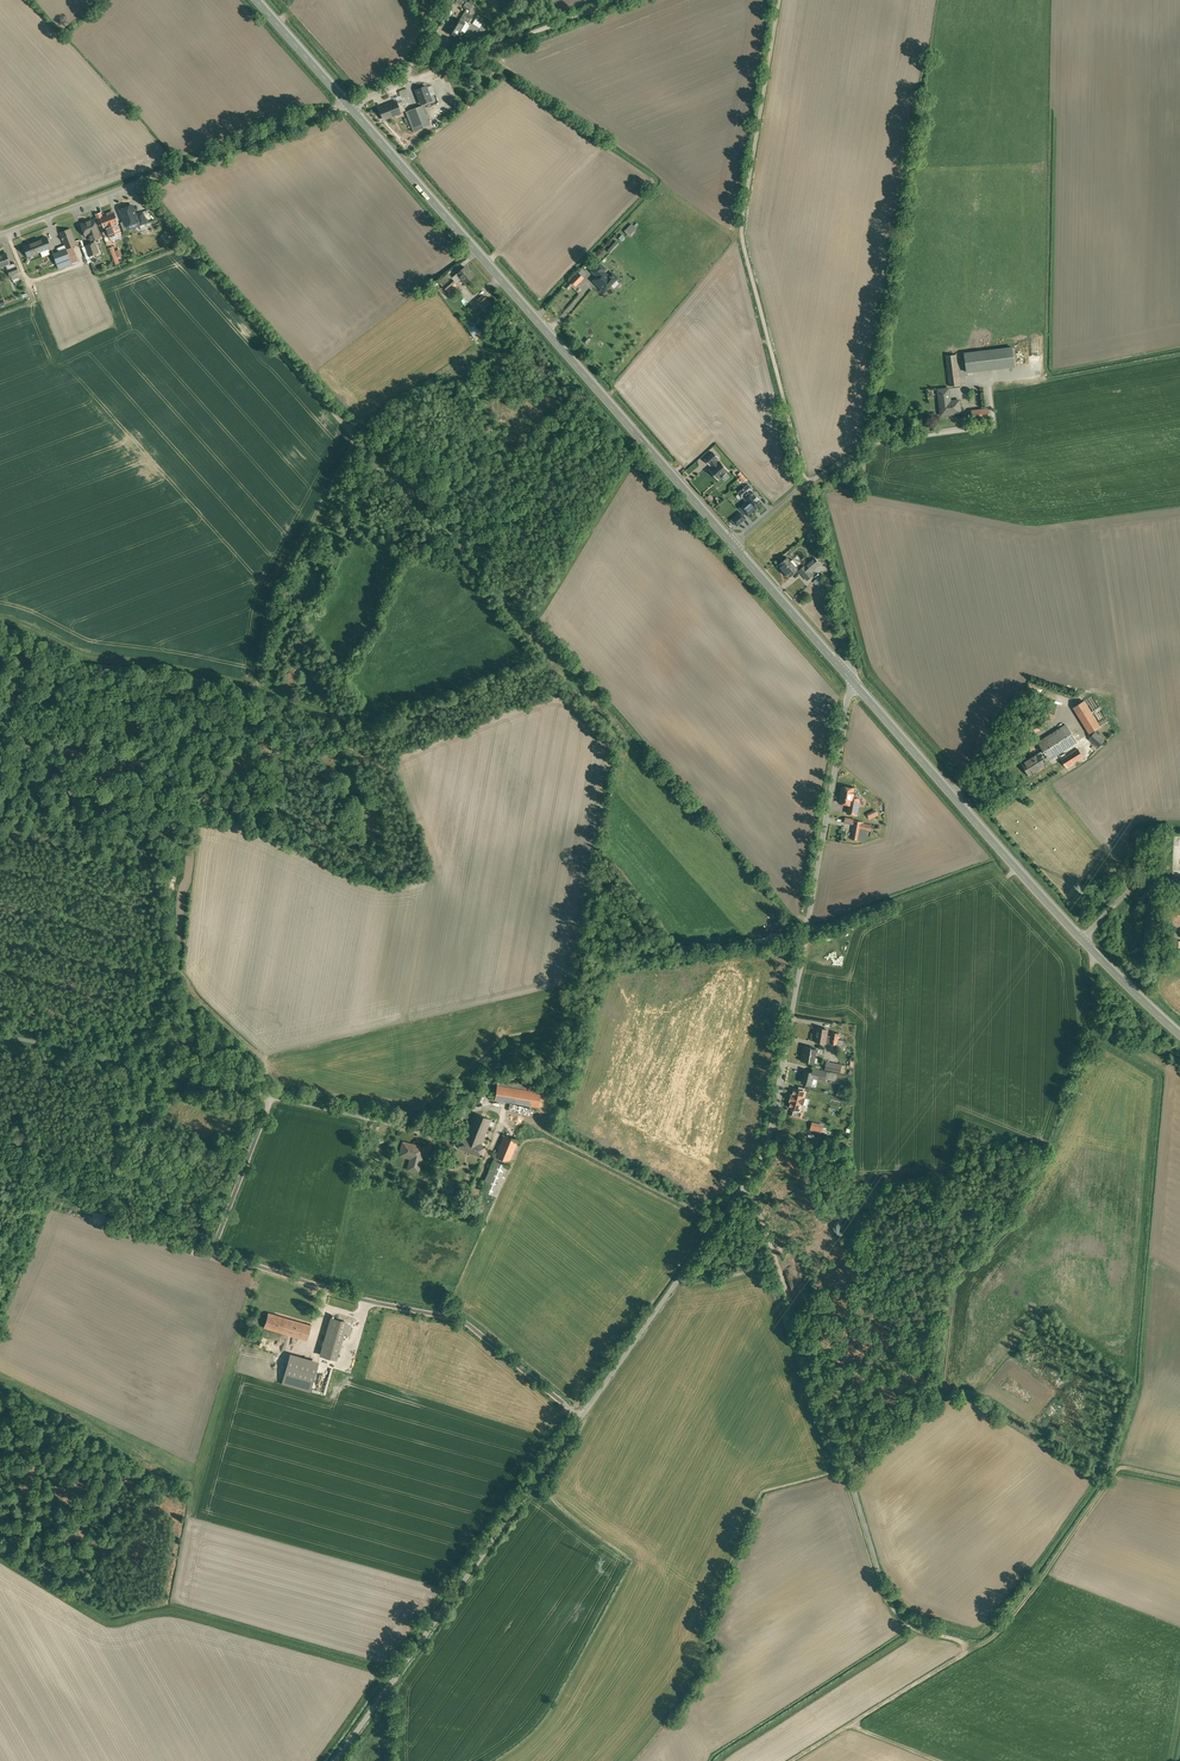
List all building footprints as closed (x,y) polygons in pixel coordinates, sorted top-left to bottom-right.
[(472,6),(466,2),(463,6),(470,10),(472,6)] [(473,16),(465,11),(462,15),(470,20),(473,16)] [(470,20),(462,15),(460,20),(464,23),(465,22),(468,24),(470,20)] [(460,20),(455,17),(446,32),(456,37),(464,23),(460,20)] [(431,101),(426,86),(416,90),(421,104),(431,101)] [(396,102),(379,108),(383,120),(400,114),(400,113),(405,111),(402,102),(397,104),(396,102)] [(422,106),(405,112),(413,132),(430,126),(422,106)] [(132,205),(120,210),(124,221),(128,230),(140,225),(136,214),(132,205)] [(142,212),(136,214),(140,225),(147,223),(142,212)] [(113,213),(108,215),(101,218),(105,228),(106,227),(109,235),(120,231),(117,223),(113,213)] [(93,220),(89,222),(89,221),(86,223),(81,225),(85,236),(89,234),(92,241),(99,238),(97,231),(98,231),(93,220)] [(70,229),(60,233),(66,249),(76,246),(70,229)] [(47,237),(23,247),(27,257),(51,248),(47,237)] [(95,243),(86,246),(89,256),(99,253),(95,243)] [(72,265),(66,249),(53,254),(59,270),(72,265)] [(0,255),(0,267),(5,265),(10,264),(6,253),(0,255)] [(15,263),(10,265),(10,264),(5,265),(9,275),(18,272),(15,263)] [(605,269),(599,263),(591,271),(597,276),(593,280),(604,291),(611,285),(615,280),(617,278),(612,273),(609,277),(603,271),(605,269)] [(473,277),(464,267),(457,274),(461,278),(465,284),(473,277)] [(578,273),(570,282),(575,286),(583,278),(581,276),(578,273)] [(452,278),(451,279),(451,278),(445,283),(442,286),(446,291),(447,292),(456,284),(460,280),(459,280),(461,278),(457,274),(452,278)] [(448,274),(442,279),(445,283),(451,278),(451,279),(452,278),(448,274)] [(446,291),(442,286),(440,284),(437,286),(439,289),(438,290),(442,295),(446,291)] [(483,295),(475,302),(479,307),(487,300),(483,295)] [(474,326),(468,331),(476,342),(482,337),(474,326)] [(1013,348),(965,354),(967,372),(1015,366),(1013,348)] [(956,355),(946,356),(949,386),(960,385),(956,355)] [(949,388),(938,390),(941,415),(961,413),(959,400),(950,401),(949,388)] [(988,409),(972,411),(973,419),(989,417),(988,409)] [(713,453),(705,459),(710,464),(711,464),(715,460),(718,458),(713,453)] [(720,462),(718,464),(715,460),(711,464),(714,467),(710,470),(718,479),(721,477),(726,474),(725,473),(728,471),(720,462)] [(743,483),(747,479),(741,472),(738,475),(740,478),(739,478),(743,483)] [(748,484),(737,493),(742,498),(745,496),(749,500),(740,507),(747,516),(753,511),(755,509),(762,503),(754,493),(751,490),(753,489),(748,484)] [(747,518),(741,512),(731,520),(737,527),(747,518)] [(791,561),(787,557),(778,565),(789,577),(798,569),(797,569),(796,570),(790,563),(791,562),(791,561)] [(814,558),(805,566),(810,572),(820,564),(814,558)] [(798,566),(793,560),(791,561),(791,562),(790,563),(796,570),(797,569),(796,567),(798,566)] [(805,566),(799,571),(807,580),(813,575),(810,572),(805,566)] [(820,576),(814,582),(816,585),(823,579),(820,576)] [(1108,721),(1091,695),(1083,700),(1100,726),(1108,721)] [(1100,726),(1083,700),(1073,707),(1089,733),(1100,726)] [(1056,709),(1042,704),(1038,717),(1052,721),(1056,709)] [(1043,719),(1032,726),(1035,732),(1047,725),(1043,719)] [(1066,725),(1038,742),(1045,753),(1049,759),(1077,742),(1066,725)] [(1104,741),(1094,732),(1089,739),(1099,747),(1104,741)] [(1078,749),(1061,759),(1066,767),(1083,757),(1078,749)] [(1037,754),(1022,764),(1029,775),(1034,772),(1033,771),(1043,764),(1044,765),(1043,763),(1049,759),(1045,753),(1039,757),(1037,754)] [(855,789),(842,786),(839,803),(849,804),(858,806),(859,799),(853,798),(855,789)] [(858,806),(849,804),(847,813),(857,815),(858,806)] [(863,822),(855,821),(852,838),(852,839),(860,840),(862,829),(863,824),(863,822)] [(1172,904),(1171,921),(1179,921),(1179,904),(1172,904)] [(818,1028),(816,1041),(825,1043),(827,1035),(828,1030),(818,1028)] [(831,1036),(830,1044),(837,1045),(838,1040),(839,1033),(832,1032),(831,1036)] [(816,1049),(805,1047),(803,1055),(802,1055),(801,1061),(814,1063),(816,1049)] [(842,1066),(826,1062),(825,1070),(840,1073),(842,1066)] [(805,1071),(802,1083),(811,1085),(814,1073),(805,1071)] [(826,1073),(819,1072),(819,1074),(818,1077),(831,1080),(832,1075),(826,1074),(826,1073)] [(541,1087),(498,1081),(495,1100),(538,1107),(541,1087)] [(809,1094),(799,1092),(795,1109),(805,1112),(805,1108),(818,1111),(819,1107),(819,1104),(807,1101),(809,1094)] [(491,1120),(475,1113),(465,1137),(481,1144),(491,1120)] [(520,1142),(504,1135),(495,1156),(509,1162),(511,1163),(520,1142)] [(465,1137),(463,1136),(458,1148),(479,1156),(483,1145),(481,1144),(465,1137)] [(423,1147),(403,1142),(400,1155),(401,1155),(401,1154),(413,1156),(411,1165),(409,1165),(408,1169),(417,1171),(420,1160),(423,1147)] [(509,1162),(495,1156),(481,1190),(496,1196),(509,1166),(507,1165),(509,1162)] [(287,1318),(268,1313),(264,1328),(283,1333),(287,1318)] [(311,1326),(287,1318),(283,1333),(302,1339),(306,1340),(307,1340),(311,1326)] [(321,1354),(335,1359),(346,1322),(331,1318),(321,1354)] [(321,1354),(297,1347),(294,1356),(318,1363),(321,1354)]
